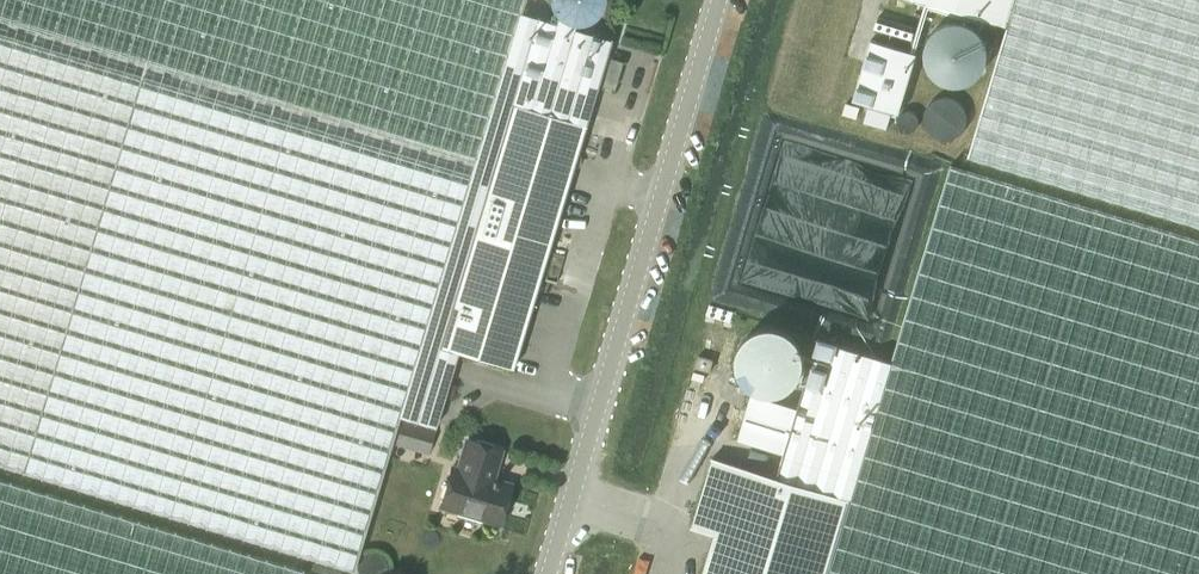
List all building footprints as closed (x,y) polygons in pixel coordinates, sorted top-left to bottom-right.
[(440,345),(512,103),(584,125),(610,39),(572,28),(555,23),(519,12),(523,0),(0,0),(0,463),(352,569),(398,415),(434,426),(457,351),(440,345)] [(547,0),(547,2),(548,4),(548,6),(549,7),(550,9),(551,11),(552,12),(554,14),(555,15),(557,16),(555,23),(572,28),(575,22),(577,22),(578,22),(580,21),(582,21),(584,20),(586,19),(587,18),(589,17),(590,16),(592,15),(593,14),(595,13),(596,11),(597,10),(598,8),(599,6),(599,5),(600,3),(601,1),(601,0),(547,0)] [(1007,24),(1014,0),(926,0),(1007,24)] [(1198,224),(1198,0),(1014,0),(1007,24),(968,155),(1198,224)] [(913,27),(878,16),(874,30),(909,40),(913,27)] [(917,52),(871,39),(853,98),(899,112),(917,52)] [(512,367),(584,125),(512,103),(440,345),(457,351),(512,367)] [(950,165),(892,360),(818,338),(798,406),(797,407),(750,393),(737,438),(784,452),(777,475),(854,505),(838,556),(832,573),(1198,573),(1198,239),(950,165)] [(393,443),(427,453),(434,429),(400,419),(393,443)] [(451,467),(441,504),(460,509),(461,515),(475,519),(479,515),(498,521),(509,484),(490,478),(499,449),(467,439),(458,469),(451,467)] [(838,556),(854,505),(777,475),(712,456),(691,526),(714,533),(712,540),(708,553),(702,573),(832,573),(838,556)] [(301,570),(0,479),(0,573),(300,573),(301,570)]
